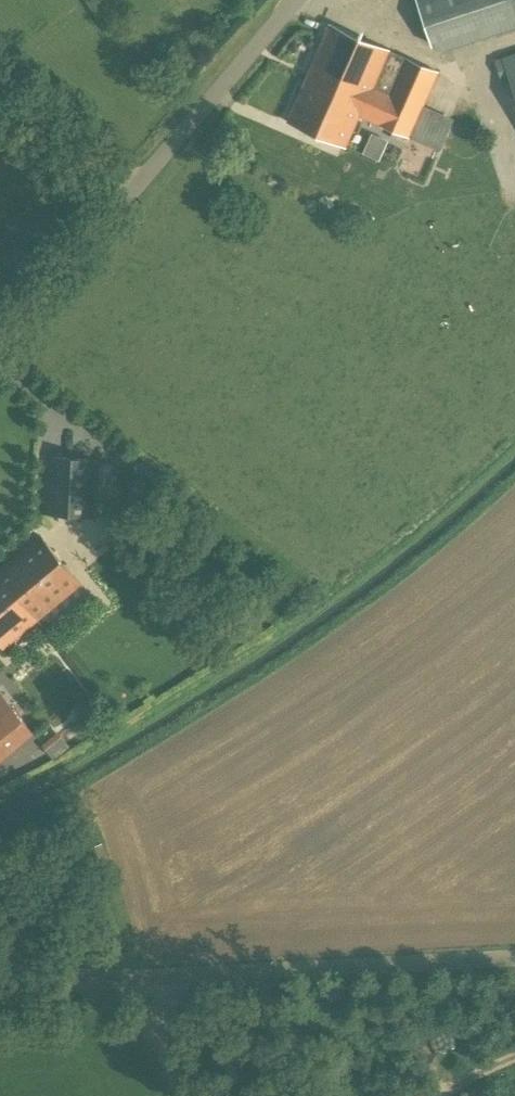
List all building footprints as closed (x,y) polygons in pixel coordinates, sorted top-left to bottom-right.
[(433,45),(444,49),(514,26),(514,0),(418,0),(433,45)] [(391,50),(330,23),(287,121),(345,147),(360,116),(409,138),(439,71),(391,50)] [(514,96),(514,52),(502,57),(514,96)] [(42,514),(99,516),(99,459),(45,456),(42,514)] [(0,569),(0,575),(37,620),(81,583),(41,535),(0,569)] [(0,575),(0,645),(2,648),(37,620),(0,575)] [(0,693),(0,760),(33,732),(0,693)] [(58,731),(42,744),(55,760),(71,747),(58,731)] [(468,1095),(493,1095),(485,1081),(466,1091),(468,1095)]
